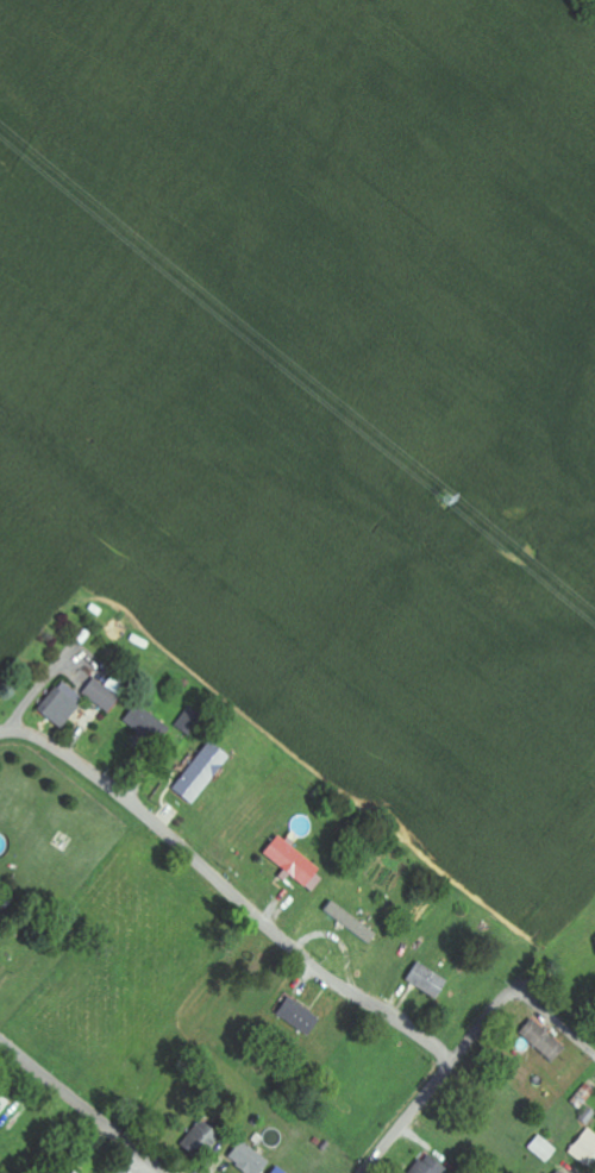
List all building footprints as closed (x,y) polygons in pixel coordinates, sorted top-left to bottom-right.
[(124,696),(95,679),(84,696),(113,713),(124,696)] [(63,728),(87,698),(65,680),(41,711),(63,728)] [(139,703),(125,721),(152,742),(166,725),(139,703)] [(208,719),(192,705),(176,724),(193,738),(208,719)] [(200,805),(233,754),(211,740),(178,791),(200,805)] [(324,870),(283,835),(268,852),(309,888),(324,870)] [(382,933),(334,900),(326,911),(374,944),(382,933)] [(443,1000),(453,981),(419,962),(408,981),(443,1000)] [(279,1014),(311,1037),(324,1020),(292,997),(279,1014)] [(523,1034),(556,1063),(569,1049),(536,1019),(523,1034)] [(186,1146),(210,1159),(225,1132),(201,1119),(186,1146)] [(592,1129),(571,1151),(591,1170),(594,1166),(594,1132),(592,1129)] [(530,1148),(548,1164),(560,1151),(542,1135),(530,1148)] [(251,1172),(266,1172),(274,1160),(243,1142),(231,1161),(251,1172)] [(449,1166),(428,1153),(415,1172),(445,1172),(449,1166)]
